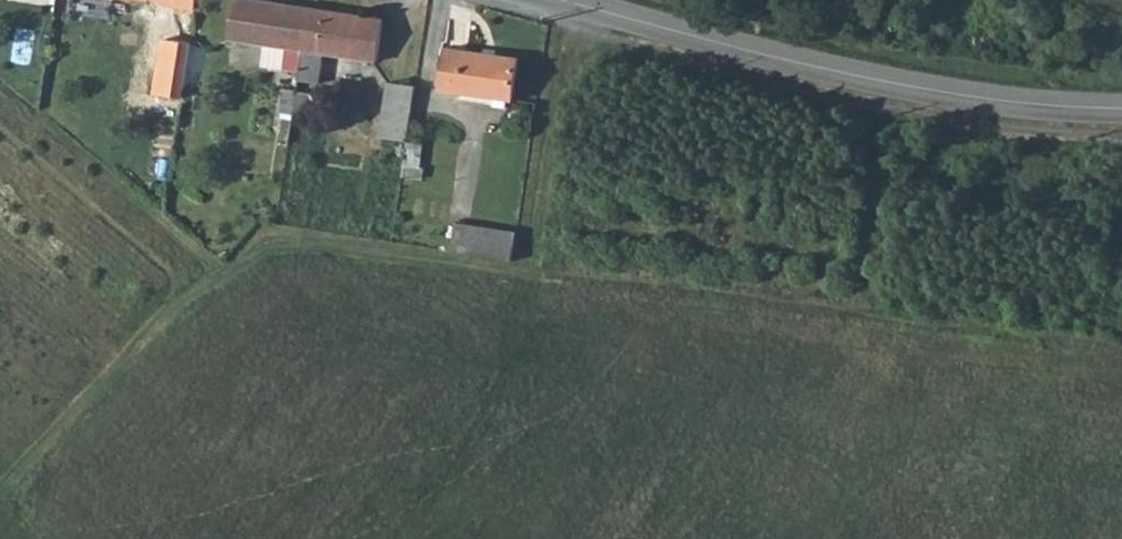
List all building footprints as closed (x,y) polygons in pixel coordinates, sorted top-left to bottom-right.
[(309,10),(246,0),(237,0),(230,41),(267,46),(303,53),(309,10)] [(383,21),(309,10),(303,53),(300,73),(299,82),(317,85),(322,55),(377,63),(383,21)] [(184,72),(188,46),(169,43),(162,84),(182,87),(184,72)] [(207,48),(188,46),(184,72),(202,75),(207,48)] [(300,73),(303,53),(267,46),(264,67),(300,73)] [(513,101),(519,60),(446,50),(441,91),(513,101)] [(379,139),(407,144),(415,88),(388,83),(379,139)] [(182,87),(162,84),(160,95),(180,98),(182,87)] [(282,114),(294,115),(297,93),(285,91),(282,114)] [(297,93),(294,115),(305,116),(308,94),(297,93)] [(152,162),(169,176),(171,159),(152,157),(152,162)] [(168,178),(169,176),(152,162),(150,177),(168,178)] [(511,262),(515,234),(457,224),(452,253),(511,262)]
